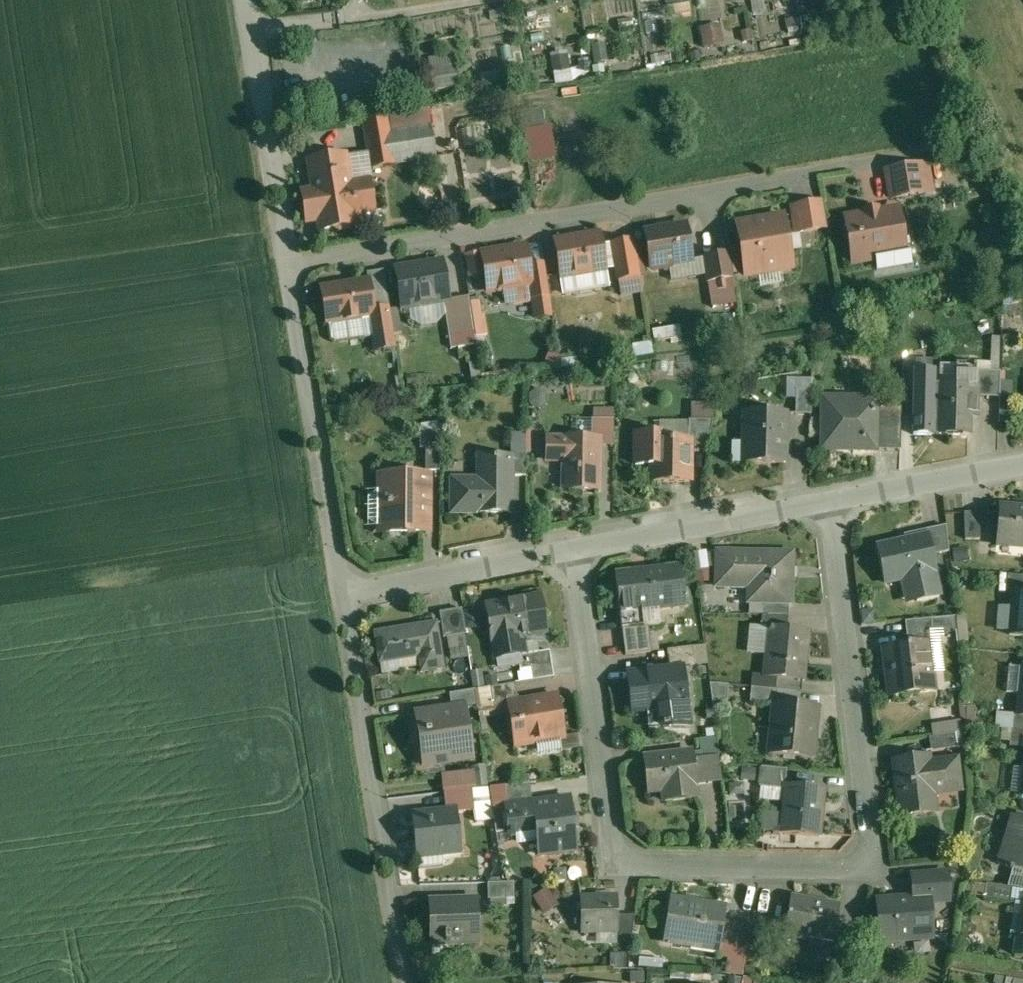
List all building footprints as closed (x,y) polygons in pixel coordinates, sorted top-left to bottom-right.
[(611,12),(631,11),(630,0),(610,0),(611,12)] [(720,0),(696,0),(695,14),(720,14),(720,0)] [(757,11),(769,9),(768,0),(756,0),(757,11)] [(706,46),(728,44),(726,24),(704,25),(706,46)] [(558,82),(595,76),(590,46),(553,52),(558,82)] [(436,62),(441,88),(464,84),(459,57),(436,62)] [(527,127),(551,125),(550,108),(526,110),(527,127)] [(389,117),(364,121),(366,138),(392,133),(389,117)] [(567,159),(557,123),(528,131),(538,167),(567,159)] [(392,133),(366,138),(371,168),(437,157),(431,127),(392,133)] [(466,129),(468,146),(481,145),(480,127),(466,129)] [(350,186),(345,157),(310,162),(314,192),(303,194),(307,222),(319,220),(321,231),(335,229),(340,232),(350,230),(353,226),(357,225),(355,215),(374,211),(369,183),(350,186)] [(920,167),(887,173),(892,200),(924,195),(920,167)] [(823,204),(792,209),(796,234),(827,229),(823,204)] [(898,211),(846,220),(853,264),(875,260),(877,272),(912,266),(909,250),(905,251),(898,211)] [(783,218),(738,225),(746,277),(759,275),(763,269),(776,267),(781,271),(792,269),(783,218)] [(686,227),(645,233),(651,268),(655,271),(670,268),(673,264),(692,261),(686,227)] [(599,235),(556,243),(562,278),(605,271),(599,235)] [(635,241),(611,245),(617,281),(641,277),(635,241)] [(526,248),(506,251),(507,252),(494,254),(493,253),(482,255),(488,292),(530,285),(532,285),(529,267),(526,248)] [(730,254),(704,259),(710,295),(736,291),(730,254)] [(443,263),(416,267),(415,266),(396,269),(403,308),(449,301),(443,263)] [(550,296),(545,265),(529,267),(532,285),(530,285),(533,299),(550,296)] [(369,282),(322,290),(328,323),(344,321),(345,322),(358,319),(369,317),(374,316),(374,311),(369,282)] [(475,331),(469,296),(453,298),(459,334),(475,331)] [(390,309),(374,311),(374,316),(369,317),(371,328),(393,325),(390,309)] [(977,365),(957,365),(956,388),(933,388),(933,370),(911,370),(911,437),(970,438),(970,415),(977,415),(977,398),(977,371),(977,365)] [(1001,372),(977,371),(977,398),(1000,398),(1001,372)] [(813,388),(797,388),(796,414),(812,414),(813,388)] [(876,401),(824,399),(824,449),(875,450),(876,408),(876,401)] [(902,408),(876,408),(875,450),(902,450),(902,408)] [(786,413),(746,412),(745,462),(784,463),(786,413)] [(614,420),(592,420),(592,440),(600,440),(600,446),(614,446),(614,420)] [(713,420),(689,420),(689,439),(691,439),(690,446),(709,446),(713,420)] [(440,432),(426,434),(426,472),(440,472),(440,432)] [(689,439),(656,439),(656,434),(637,434),(636,465),(654,465),(654,466),(658,466),(657,479),(653,479),(653,481),(690,482),(690,446),(691,439),(689,439)] [(592,440),(549,440),(548,461),(564,461),(564,489),(599,490),(600,446),(600,440),(592,440)] [(527,453),(511,453),(511,458),(513,458),(513,477),(527,477),(527,453)] [(511,458),(480,458),(480,459),(483,459),(483,481),(452,481),(452,514),(512,514),(513,477),(513,458),(511,458)] [(417,476),(382,476),(382,493),(387,493),(387,527),(381,527),(381,529),(406,529),(406,534),(422,534),(422,507),(428,507),(428,491),(417,491),(417,476)] [(999,507),(997,545),(1022,547),(1022,508),(999,507)] [(980,540),(980,513),(964,513),(966,540),(980,540)] [(947,526),(926,530),(928,536),(929,536),(934,555),(949,552),(947,526)] [(928,536),(877,547),(885,583),(912,577),(917,602),(940,597),(935,572),(937,571),(934,555),(929,536),(928,536)] [(793,552),(717,551),(717,574),(730,574),(729,586),(750,586),(750,601),(763,601),(789,602),(792,602),(793,552)] [(681,568),(616,575),(623,629),(644,626),(643,624),(641,608),(685,603),(681,568)] [(1008,575),(1007,593),(1013,593),(1013,592),(1022,592),(1022,576),(1008,575)] [(1013,592),(1013,593),(1010,636),(1022,636),(1022,592),(1013,592)] [(541,597),(488,606),(496,655),(520,651),(518,639),(547,634),(541,597)] [(789,602),(763,601),(763,615),(789,615),(789,602)] [(462,610),(440,614),(444,639),(466,636),(462,610)] [(789,615),(763,615),(762,627),(769,628),(769,625),(787,627),(789,615)] [(931,619),(905,621),(907,635),(933,632),(931,619)] [(437,624),(375,634),(380,664),(420,657),(422,673),(444,670),(437,624)] [(644,626),(623,629),(626,655),(652,652),(648,624),(643,624),(644,626)] [(787,627),(769,625),(769,628),(765,675),(777,676),(803,678),(804,678),(808,629),(787,627)] [(929,642),(884,647),(890,698),(935,692),(932,670),(928,671),(925,644),(929,644),(929,642)] [(694,647),(668,650),(670,665),(696,661),(694,647)] [(550,652),(519,657),(521,671),(552,666),(550,652)] [(1008,667),(1006,693),(1021,695),(1019,715),(1019,717),(1022,717),(1022,668),(1008,667)] [(683,668),(629,675),(633,712),(654,709),(653,705),(661,704),(664,728),(690,725),(683,668)] [(803,678),(777,676),(776,689),(780,690),(802,692),(803,678)] [(716,705),(732,705),(732,683),(716,683),(716,705)] [(516,684),(490,689),(493,709),(509,706),(509,705),(519,704),(516,684)] [(776,689),(753,687),(751,702),(774,705),(774,702),(779,703),(780,690),(776,689)] [(475,691),(450,696),(452,712),(462,710),(462,711),(478,709),(475,691)] [(519,704),(509,705),(509,706),(516,746),(564,738),(558,703),(533,707),(532,701),(519,704)] [(779,703),(774,702),(774,705),(772,722),(777,723),(775,752),(770,752),(769,753),(814,757),(819,707),(779,703)] [(452,712),(420,717),(427,764),(469,758),(462,711),(462,710),(452,712)] [(1019,717),(1019,715),(1015,715),(1013,730),(1022,731),(1022,717),(1019,717)] [(955,734),(930,738),(932,751),(957,747),(955,734)] [(694,752),(644,758),(649,792),(665,790),(666,802),(697,798),(696,786),(698,786),(698,785),(694,759),(694,752)] [(957,759),(929,763),(928,755),(894,760),(894,762),(895,761),(900,798),(899,799),(901,817),(933,813),(930,787),(960,783),(957,759)] [(718,756),(694,759),(698,785),(721,782),(718,756)] [(788,769),(761,767),(760,787),(786,789),(787,785),(788,769)] [(530,784),(504,787),(507,808),(514,807),(514,805),(533,802),(530,784)] [(825,788),(787,785),(786,789),(782,833),(820,837),(825,788)] [(490,788),(472,790),(474,811),(476,822),(494,820),(492,809),(493,809),(490,788)] [(472,790),(444,793),(446,813),(457,812),(457,813),(474,811),(472,790)] [(533,802),(514,805),(514,807),(517,828),(519,842),(538,840),(540,856),(576,851),(570,798),(533,802)] [(446,813),(413,817),(417,856),(461,852),(457,813),(457,812),(446,813)] [(1015,818),(1006,848),(1018,851),(1013,868),(1022,871),(1022,820),(1015,818)] [(910,876),(912,899),(930,898),(931,905),(950,904),(948,874),(910,876)] [(515,899),(514,883),(488,884),(489,900),(515,899)] [(1013,888),(987,884),(985,900),(1010,904),(1013,888)] [(553,888),(538,896),(549,915),(564,906),(553,888)] [(617,916),(617,896),(582,897),(583,933),(618,933),(618,932),(617,916)] [(840,907),(791,897),(784,935),(831,944),(833,944),(835,933),(840,907)] [(727,906),(672,898),(665,941),(692,945),(692,940),(719,944),(719,949),(720,950),(727,906)] [(876,901),(878,945),(933,942),(931,905),(930,898),(912,899),(876,901)] [(478,900),(452,901),(452,902),(431,903),(431,902),(430,902),(431,944),(433,944),(432,940),(446,940),(446,944),(479,943),(478,900)] [(636,915),(617,916),(618,932),(618,933),(618,943),(631,942),(636,915)] [(752,925),(729,921),(725,945),(748,948),(752,925)] [(849,936),(835,933),(833,944),(831,944),(828,958),(844,961),(849,936)] [(626,955),(611,955),(611,969),(626,969),(626,955)]
